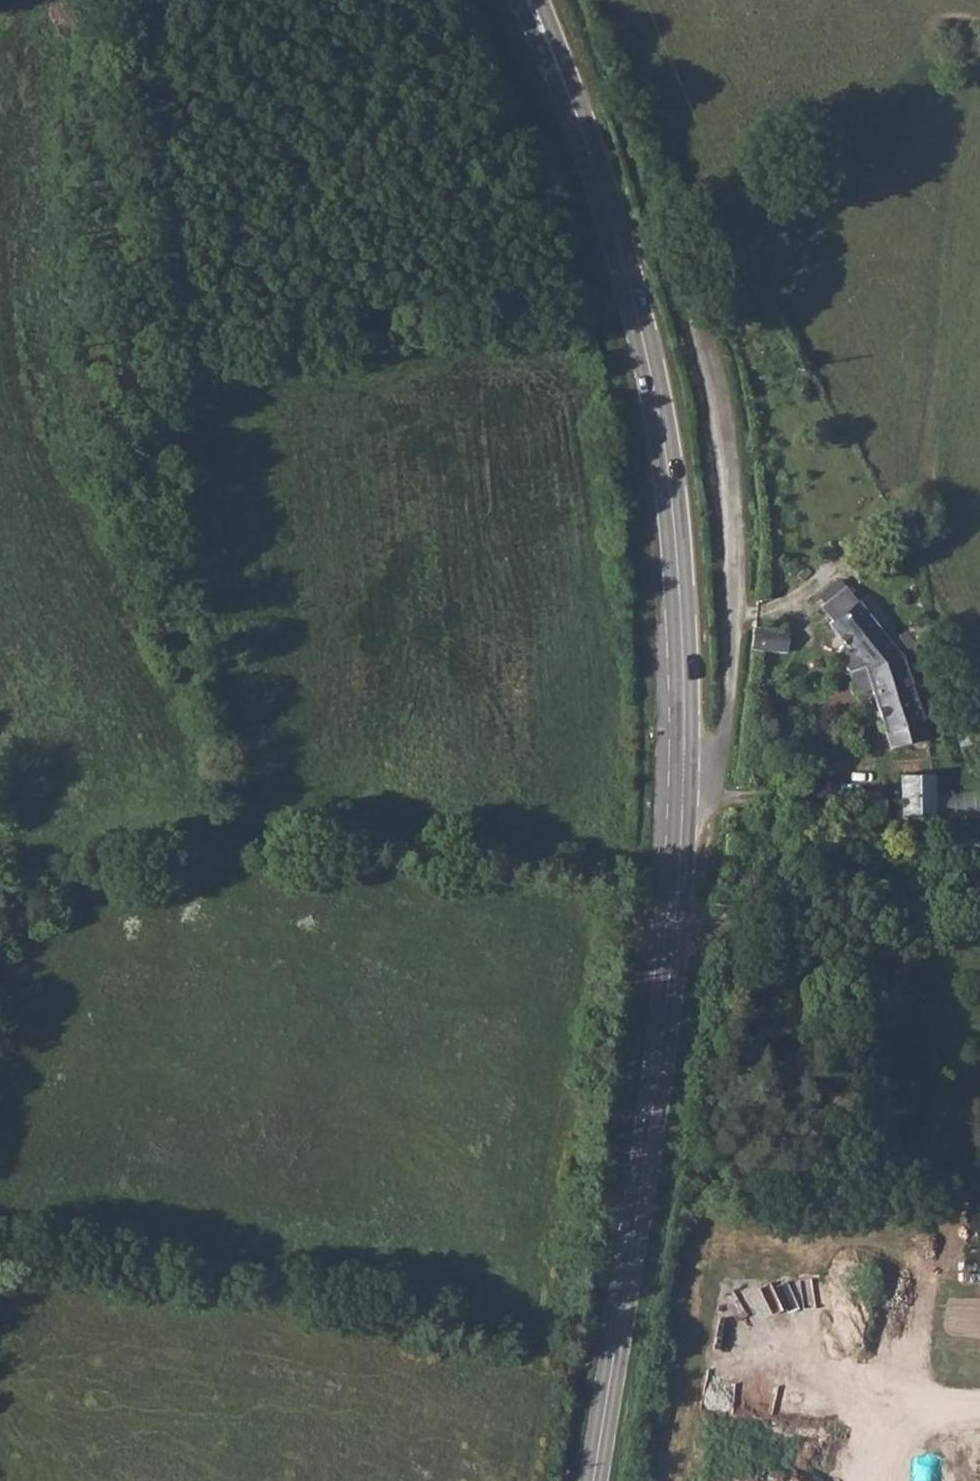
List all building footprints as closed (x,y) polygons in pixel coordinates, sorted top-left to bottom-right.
[(844,647),(853,661),(858,660),(901,646),(852,581),(827,598),(834,608),(830,614),(851,638),(844,647)] [(792,618),(760,617),(759,637),(792,638),(792,618)] [(938,743),(905,645),(901,646),(858,660),(866,683),(881,680),(897,738),(914,736),(918,747),(938,743)] [(940,765),(918,765),(909,766),(908,812),(921,812),(926,820),(939,818),(940,765)] [(950,790),(948,809),(979,812),(979,793),(950,790)]
